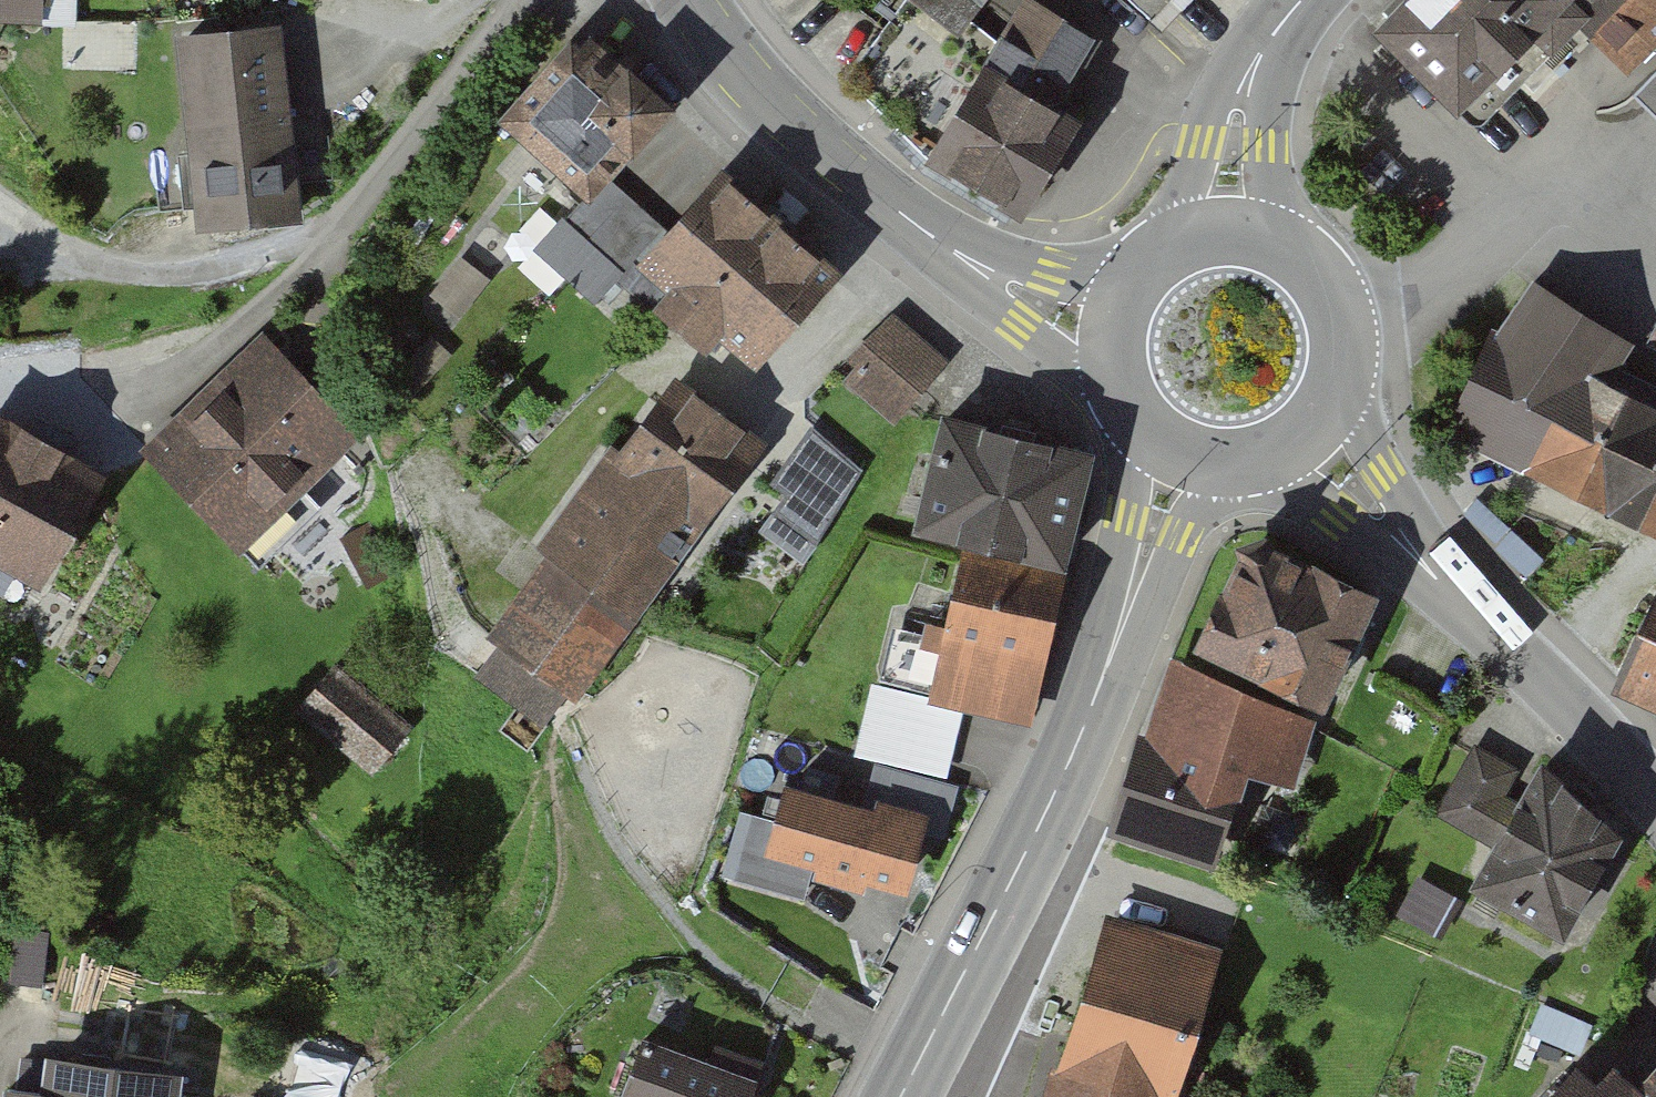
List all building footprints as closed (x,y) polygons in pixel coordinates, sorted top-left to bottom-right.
[(0,9),(0,22),(42,24),(43,0),(0,0),(0,9)] [(962,31),(985,0),(920,0),(962,31)] [(1150,16),(1165,0),(1133,0),(1150,16)] [(1385,15),(1499,127),(1597,28),(1655,86),(1655,0),(1399,0),(1385,15)] [(1101,38),(1032,3),(951,158),(1054,211),(1102,119),(1068,102),(1101,38)] [(176,27),(196,217),(302,206),(281,16),(176,27)] [(591,25),(580,36),(570,27),(497,109),(589,191),(608,170),(672,97),(591,25)] [(757,361),(842,263),(722,159),(665,222),(635,255),(757,361)] [(640,199),(608,170),(589,191),(567,214),(625,266),(635,255),(665,222),(640,199)] [(625,266),(567,214),(537,246),(597,298),(625,266)] [(490,279),(463,256),(431,293),(457,315),(490,279)] [(1531,292),(1462,440),(1655,529),(1655,385),(1635,376),(1649,346),(1531,292)] [(857,365),(845,378),(900,427),(957,364),(894,308),(850,358),(857,365)] [(451,354),(433,336),(383,385),(401,404),(451,354)] [(377,450),(279,348),(166,456),(265,558),(377,450)] [(578,691),(766,437),(676,370),(487,625),(500,634),(571,686),(578,691)] [(1086,446),(953,412),(924,522),(1058,556),(1086,446)] [(0,420),(0,560),(44,587),(107,486),(0,420)] [(759,526),(804,560),(862,467),(811,423),(769,479),(785,490),(759,526)] [(1378,596),(1246,532),(1192,643),(1324,707),(1378,596)] [(1057,565),(971,547),(968,557),(951,639),(893,626),(881,680),(962,698),(1025,712),(1057,565)] [(1621,683),(1655,698),(1655,600),(1621,683)] [(571,686),(500,634),(473,669),(545,721),(571,686)] [(374,770),(414,731),(344,663),(305,703),(374,770)] [(1320,719),(1175,668),(1149,742),(1140,739),(1105,837),(1222,878),(1258,779),(1294,792),(1320,719)] [(954,735),(962,698),(881,680),(871,677),(854,752),(945,773),(954,735)] [(1635,824),(1537,771),(1519,804),(1506,796),(1520,771),(1475,747),(1437,814),(1496,846),(1471,890),(1568,944),(1635,824)] [(929,816),(785,776),(773,817),(749,810),(730,879),(803,899),(813,861),(909,888),(929,816)] [(1461,902),(1419,879),(1398,918),(1439,941),(1461,902)] [(1122,922),(1072,1096),(1198,1096),(1239,955),(1122,922)] [(1592,1026),(1541,1006),(1530,1034),(1581,1054),(1592,1026)] [(647,1037),(625,1096),(745,1096),(753,1075),(647,1037)] [(200,1077),(67,1060),(62,1096),(197,1096),(200,1077)] [(1595,1096),(1655,1096),(1655,1074),(1652,1070),(1634,1090),(1616,1074),(1595,1096)]
